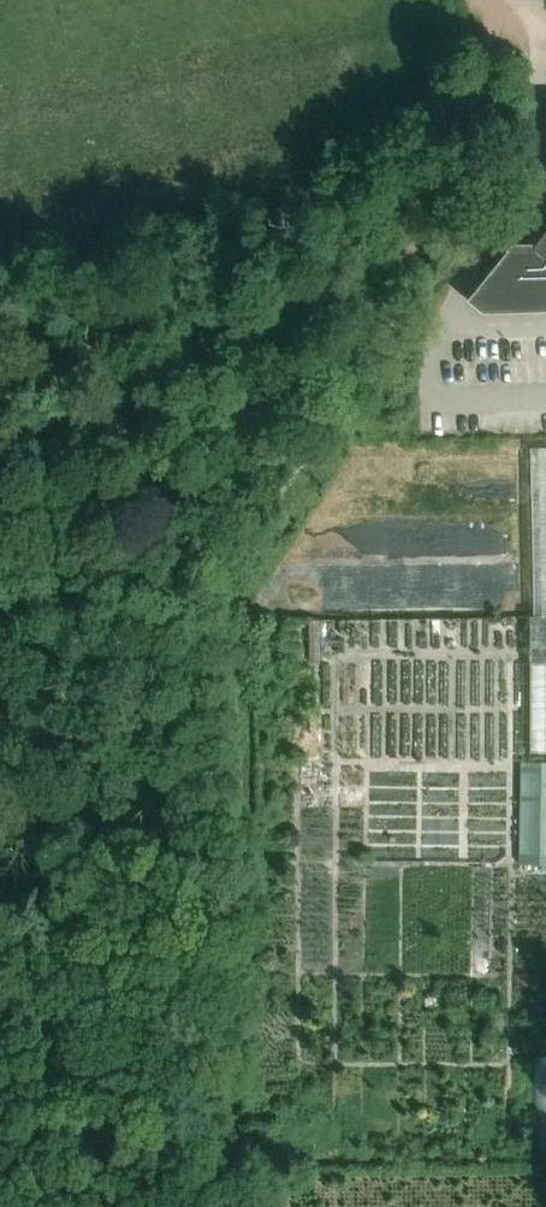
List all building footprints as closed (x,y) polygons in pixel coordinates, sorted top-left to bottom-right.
[(423,159),(409,169),(419,184),(434,173),(423,159)] [(535,243),(512,243),(466,299),(482,311),(545,310),(545,230),(535,243)] [(532,449),(535,616),(531,616),(533,751),(545,751),(545,448),(532,449)] [(519,863),(545,864),(545,762),(521,761),(519,863)]
